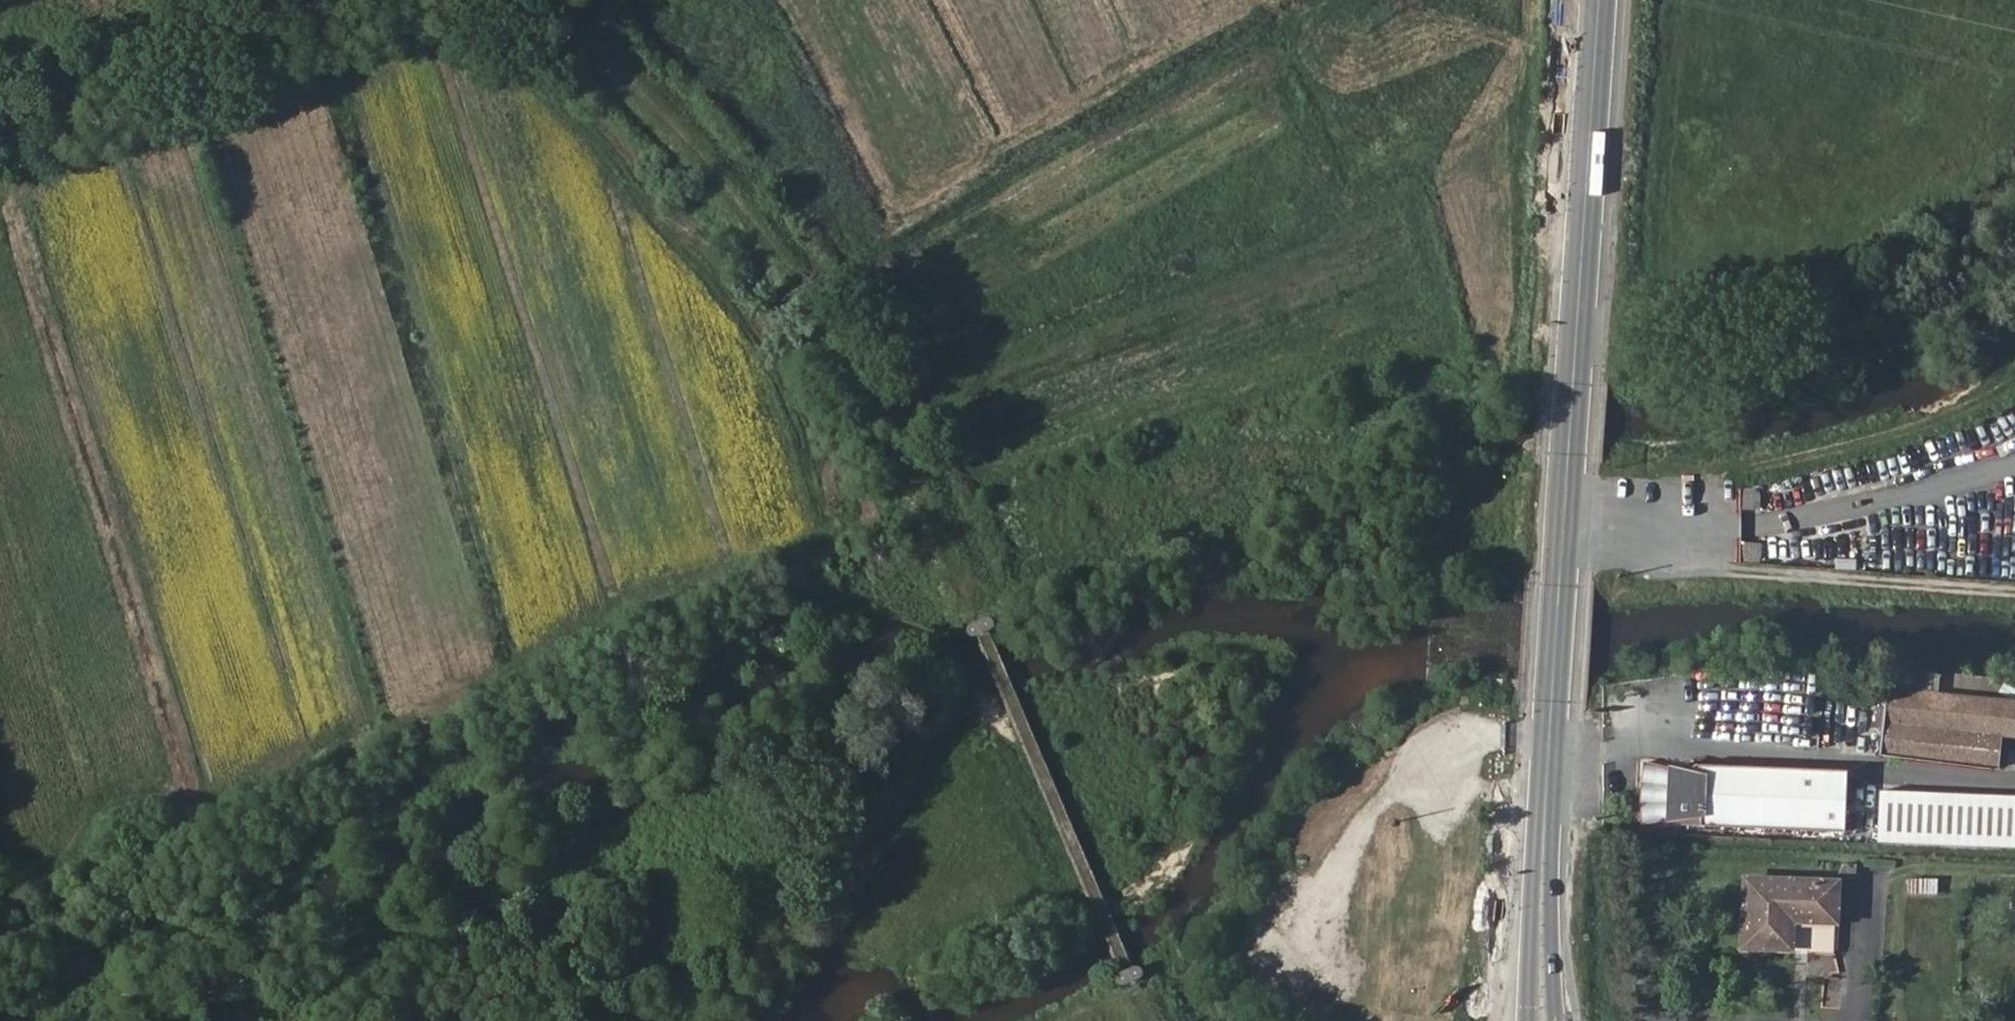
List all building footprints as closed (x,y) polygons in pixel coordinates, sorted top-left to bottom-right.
[(1891,670),(1887,707),(1881,759),(1997,769),(2004,737),(2014,739),(2014,680),(1939,673),(1891,670)] [(1647,763),(1644,826),(1843,835),(1846,772),(1647,763)] [(1879,790),(1878,840),(2014,845),(2014,795),(1879,790)] [(1907,894),(1939,894),(1939,877),(1907,876),(1907,894)] [(1745,881),(1743,947),(1793,950),(1832,952),(1838,885),(1745,881)]
